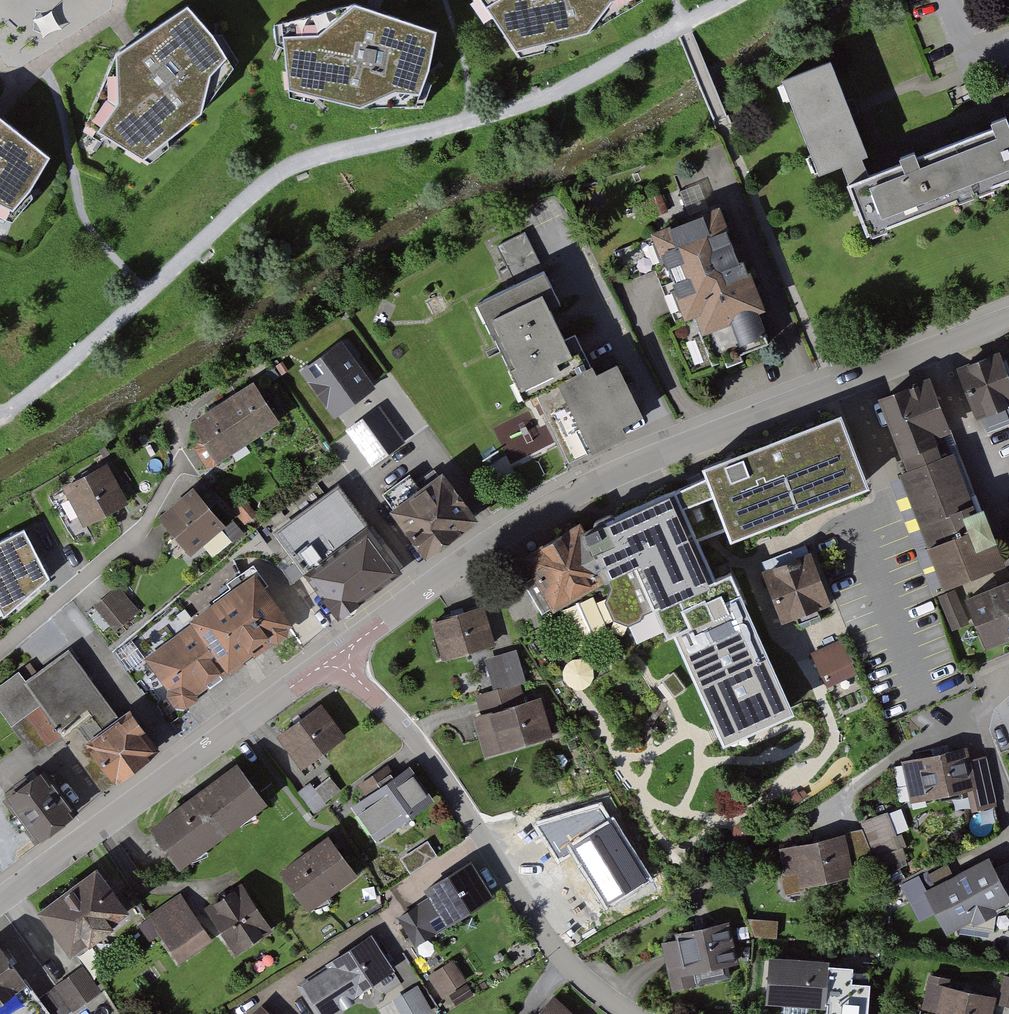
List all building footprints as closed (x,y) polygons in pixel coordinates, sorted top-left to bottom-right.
[(469,6),(481,23),(491,23),(518,60),(547,52),(549,44),(586,37),(645,2),(645,0),(475,0),(469,6)] [(360,6),(271,27),(271,46),(280,51),(289,98),(307,104),(319,99),(363,107),(427,103),(437,77),(434,68),(438,30),(360,6)] [(116,57),(83,132),(101,144),(108,140),(152,165),(168,153),(170,141),(208,110),(240,64),(228,41),(215,37),(188,8),(116,57)] [(823,65),(776,84),(814,178),(861,159),(823,65)] [(55,160),(0,120),(0,220),(17,224),(39,197),(35,191),(55,160)] [(835,191),(855,240),(1008,179),(1008,121),(835,191)] [(716,209),(646,236),(698,371),(768,344),(716,209)] [(537,274),(474,307),(507,370),(501,373),(513,396),(553,375),(548,366),(565,357),(542,314),(555,307),(537,274)] [(342,342),(298,372),(330,419),(374,388),(342,342)] [(952,367),(973,419),(1008,404),(1008,396),(991,351),(952,367)] [(585,371),(551,387),(585,457),(620,441),(615,430),(637,420),(611,367),(589,378),(585,371)] [(876,401),(903,473),(939,459),(929,433),(947,426),(929,380),(876,401)] [(249,384),(185,425),(213,468),(277,427),(249,384)] [(379,408),(347,430),(373,467),(405,445),(379,408)] [(586,531),(609,577),(634,566),(668,643),(675,639),(721,748),(795,717),(731,577),(717,583),(684,508),(713,499),(731,545),(869,491),(840,418),(702,472),(705,480),(586,531)] [(903,473),(896,475),(941,591),(1000,568),(977,510),(972,513),(949,455),(939,459),(903,473)] [(443,463),(387,504),(422,552),(478,511),(443,463)] [(103,466),(59,489),(80,528),(124,505),(103,466)] [(335,489),(271,534),(332,622),(397,576),(335,489)] [(220,528),(189,490),(153,520),(184,558),(220,528)] [(609,577),(586,531),(580,522),(521,555),(552,610),(609,577)] [(0,534),(0,584),(42,562),(21,523),(0,534)] [(813,549),(761,570),(782,621),(834,600),(813,549)] [(251,576),(184,623),(188,628),(224,678),(227,683),(294,636),(251,576)] [(1008,643),(1008,582),(959,602),(969,627),(980,654),(1008,643)] [(120,588),(94,607),(114,633),(139,614),(120,588)] [(955,591),(935,598),(949,635),(969,627),(959,602),(955,591)] [(480,609),(431,624),(443,665),(492,651),(480,609)] [(188,628),(140,662),(176,712),(224,678),(188,628)] [(844,640),(813,653),(828,688),(859,675),(844,640)] [(0,687),(0,719),(10,732),(40,710),(103,797),(155,758),(124,716),(117,721),(67,653),(23,684),(16,675),(0,687)] [(516,655),(484,662),(492,693),(524,685),(516,655)] [(540,701),(472,721),(483,760),(552,740),(540,701)] [(322,703),(278,734),(303,768),(346,737),(322,703)] [(963,751),(902,764),(910,807),(969,793),(976,817),(998,811),(986,759),(969,763),(963,751)] [(366,793),(353,803),(377,839),(435,800),(410,762),(396,772),(390,762),(359,783),(366,793)] [(233,766),(143,828),(173,871),(262,809),(233,766)] [(0,801),(0,807),(33,851),(75,819),(39,771),(0,801)] [(313,807),(343,791),(334,774),(304,791),(313,807)] [(603,804),(537,826),(559,863),(575,853),(609,907),(653,881),(603,804)] [(863,835),(777,851),(787,897),(853,882),(851,868),(874,859),(904,848),(888,815),(860,826),(863,835)] [(326,838),(275,873),(304,915),(355,880),(326,838)] [(432,841),(403,853),(410,870),(440,857),(432,841)] [(923,892),(945,937),(1008,906),(1008,909),(1008,865),(992,874),(986,861),(923,892)] [(99,862),(36,906),(69,952),(132,908),(99,862)] [(427,901),(394,921),(413,951),(491,902),(469,866),(423,895),(427,901)] [(183,894),(138,925),(151,943),(158,939),(177,966),(217,939),(232,961),(272,934),(239,886),(197,914),(183,894)] [(672,943),(661,943),(672,994),(730,980),(727,969),(740,966),(728,924),(671,937),(672,943)] [(298,989),(315,1013),(334,1013),(356,999),(393,974),(369,937),(322,968),(325,971),(298,989)] [(0,950),(0,1013),(47,1013),(0,950)] [(826,961),(765,959),(763,1008),(825,1010),(826,967),(826,961)] [(450,962),(429,976),(444,999),(466,985),(450,962)] [(826,967),(826,1013),(866,1013),(867,984),(842,983),(842,968),(826,967)] [(53,987),(70,1013),(72,1013),(100,997),(82,968),(53,987)] [(1003,973),(999,999),(1008,1000),(1008,974),(1003,973)] [(930,976),(923,1010),(935,1013),(992,1013),(996,998),(950,989),(951,980),(930,976)] [(391,1003),(398,1013),(429,1013),(431,1013),(417,988),(391,1003)] [(551,997),(535,1013),(570,1013),(551,997)]
